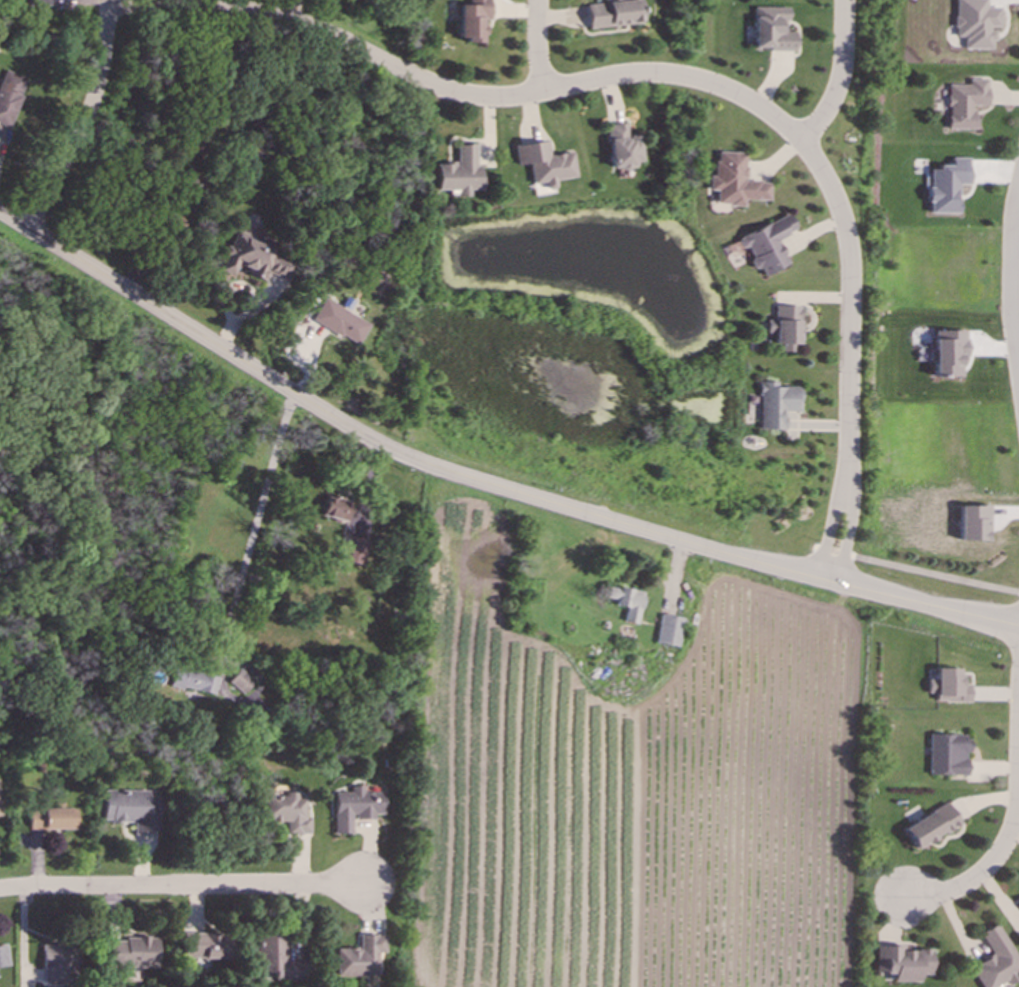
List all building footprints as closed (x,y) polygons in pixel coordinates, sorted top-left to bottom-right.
[(459,41),(483,42),(483,20),(489,20),(490,0),(468,0),(468,5),(459,5),(459,41)] [(589,30),(642,24),(640,0),(631,0),(586,5),(589,30)] [(994,49),(994,28),(1003,28),(1002,8),(987,8),(986,0),(956,0),(956,37),(964,37),(964,49),(994,49)] [(795,50),(796,32),(787,32),(788,8),(754,7),(754,50),(795,50)] [(3,70),(0,78),(0,125),(8,128),(27,79),(3,70)] [(976,129),(977,107),(988,107),(988,79),(969,79),(969,85),(949,85),(948,129),(976,129)] [(643,136),(627,136),(627,124),(608,124),(610,169),(635,169),(635,163),(643,162),(643,136)] [(533,184),(545,182),(546,190),(557,188),(556,180),(576,177),(573,152),(550,156),(548,141),(515,146),(518,166),(529,164),(533,184)] [(456,145),(456,164),(437,164),(438,190),(450,190),(450,196),(470,196),(470,190),(482,190),(481,167),(476,167),(476,144),(456,145)] [(770,200),(770,182),(746,181),(747,153),(716,152),(716,176),(710,176),(710,190),(717,190),(717,205),(745,206),(745,200),(770,200)] [(958,214),(959,185),(969,185),(970,158),(952,158),(952,167),(931,167),(929,213),(958,214)] [(764,275),(789,265),(778,238),(796,231),(790,215),(737,237),(742,250),(747,248),(756,269),(761,267),(764,275)] [(285,280),(291,263),(275,257),(277,249),(247,239),(248,234),(234,230),(221,271),(234,275),(238,263),(250,267),(248,274),(265,280),(267,274),(285,280)] [(359,346),(371,324),(324,299),(312,321),(359,346)] [(767,333),(775,334),(775,344),(782,344),(782,352),(793,352),(793,345),(800,345),(801,306),(775,306),(775,320),(767,320),(767,333)] [(962,376),(962,356),(967,356),(966,331),(934,331),(934,377),(962,376)] [(785,430),(786,411),(800,412),(801,387),(777,387),(777,382),(760,382),(759,429),(785,430)] [(321,515),(345,522),(350,502),(326,495),(321,515)] [(959,506),(958,540),(989,541),(990,506),(959,506)] [(338,561),(363,565),(367,540),(342,535),(338,561)] [(623,622),(637,624),(642,592),(608,586),(605,598),(616,600),(615,606),(625,608),(623,622)] [(677,647),(683,619),(660,614),(654,643),(677,647)] [(217,678),(173,667),(169,685),(213,696),(217,678)] [(959,669),(934,668),(934,680),(926,680),(926,693),(934,693),(934,701),(968,702),(968,685),(959,685),(959,669)] [(227,682),(241,694),(252,681),(237,669),(227,682)] [(965,776),(966,752),(969,752),(969,735),(928,735),(927,775),(965,776)] [(332,793),(333,834),(351,834),(351,820),(373,819),(373,814),(385,814),(385,792),(361,793),(361,786),(349,786),(349,793),(332,793)] [(101,822),(132,823),(132,833),(156,833),(157,791),(102,790),(101,822)] [(262,819),(270,819),(270,823),(285,823),(285,834),(309,835),(309,818),(303,818),(303,799),(295,799),(295,794),(273,794),(273,792),(262,792),(262,819)] [(902,828),(914,850),(959,825),(946,803),(902,828)] [(75,810),(28,809),(28,829),(75,830),(75,810)] [(1005,981),(1007,985),(1018,979),(1015,974),(1018,972),(1018,964),(996,924),(978,934),(991,956),(969,968),(980,986),(995,986),(1005,981)] [(181,958),(228,959),(229,935),(182,933),(181,958)] [(302,980),(301,959),(284,960),(283,934),(254,935),(255,972),(272,972),(272,981),(302,980)] [(335,949),(335,976),(377,976),(377,953),(384,953),(384,935),(358,935),(358,949),(335,949)] [(156,968),(156,939),(106,938),(105,967),(156,968)] [(42,945),(42,984),(76,984),(76,944),(42,945)] [(874,945),(874,973),(891,973),(891,982),(918,982),(918,974),(929,975),(930,951),(900,950),(900,946),(874,945)]
